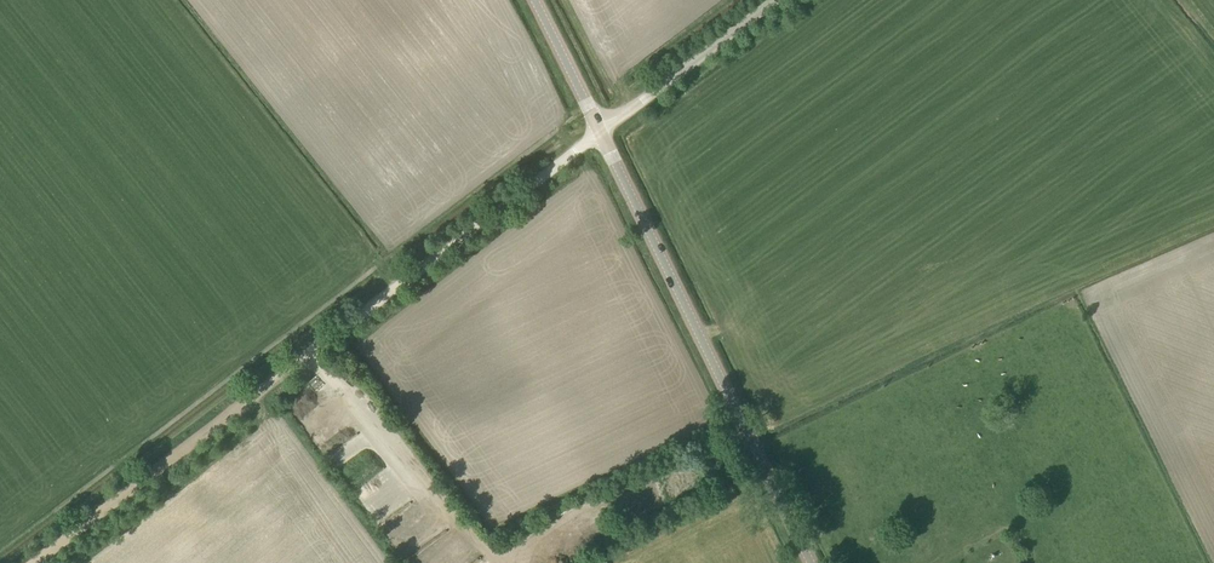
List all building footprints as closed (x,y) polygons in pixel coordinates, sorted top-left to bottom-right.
[(308,384),(316,395),(328,386),(319,375),(308,384)] [(227,458),(218,466),(221,470),(231,463),(227,458)]
